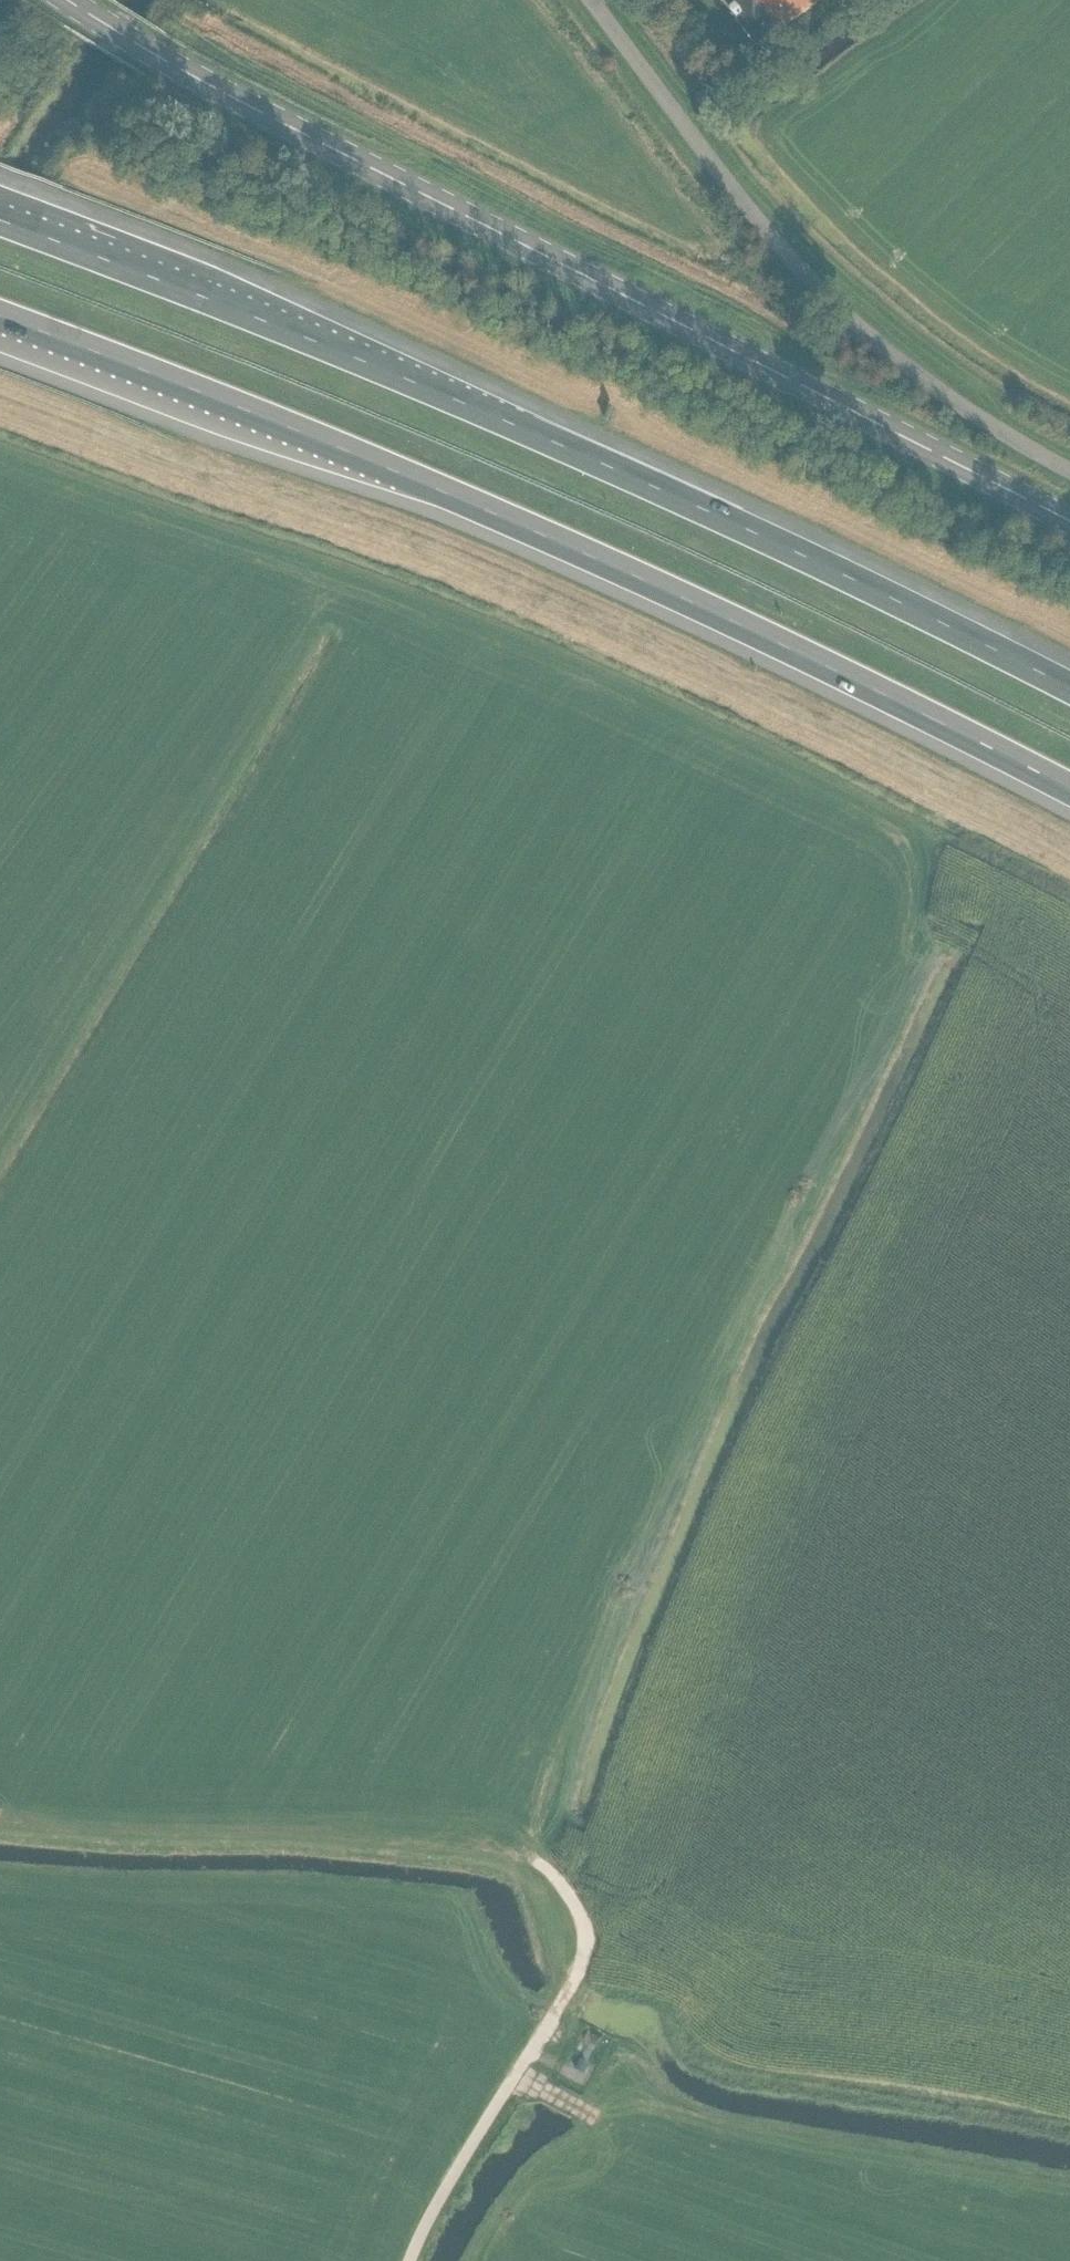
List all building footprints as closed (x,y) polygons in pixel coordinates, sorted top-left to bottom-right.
[(820,0),(720,0),(756,48),(820,0)]
